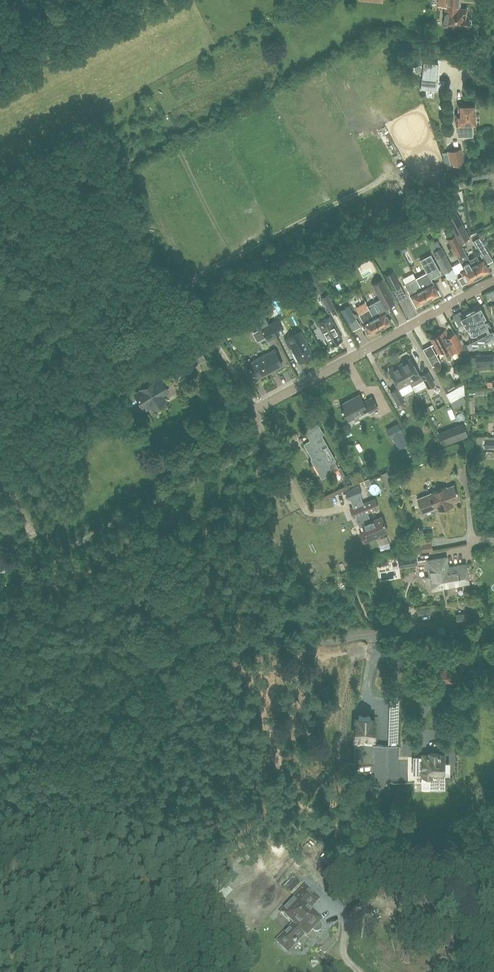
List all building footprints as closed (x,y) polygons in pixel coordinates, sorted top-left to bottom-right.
[(444,26),(457,28),(457,27),(468,28),(468,25),(471,26),(472,19),(469,18),(469,16),(467,16),(467,9),(459,8),(460,0),(446,0),(446,6),(444,26)] [(421,88),(435,89),(438,63),(423,62),(421,88)] [(460,115),(457,115),(457,124),(463,124),(463,136),(472,136),(472,124),(475,124),(474,104),(459,104),(460,115)] [(462,148),(448,151),(448,150),(442,151),(445,165),(450,164),(451,166),(465,163),(462,148)] [(406,166),(399,169),(403,175),(409,171),(406,166)] [(485,167),(468,171),(470,178),(470,179),(487,175),(485,167)] [(445,192),(453,188),(450,180),(441,185),(445,192)] [(453,188),(445,192),(447,195),(437,201),(442,211),(461,200),(463,199),(461,188),(454,191),(453,188)] [(402,213),(409,209),(406,204),(399,207),(402,213)] [(418,215),(423,223),(430,219),(425,211),(418,215)] [(447,216),(477,275),(489,269),(483,258),(479,260),(476,255),(469,258),(460,241),(470,236),(456,211),(447,216)] [(477,275),(447,216),(446,217),(451,227),(444,231),(447,237),(446,237),(455,254),(456,254),(463,268),(460,269),(463,274),(458,277),(461,283),(477,275)] [(396,240),(399,246),(406,242),(401,232),(393,236),(396,240)] [(480,252),(486,248),(477,233),(472,237),(471,238),(480,252)] [(429,244),(447,278),(450,277),(451,279),(457,276),(452,267),(453,267),(441,245),(441,246),(437,239),(429,244)] [(374,265),(383,261),(379,253),(371,257),(374,265)] [(401,285),(393,270),(385,275),(393,289),(401,285)] [(426,270),(415,276),(426,298),(438,292),(432,281),(430,282),(428,278),(430,276),(426,270)] [(426,298),(415,276),(403,282),(415,304),(426,298)] [(395,302),(382,278),(372,283),(385,307),(395,302)] [(484,296),(485,299),(493,295),(493,290),(484,296)] [(335,306),(341,304),(337,291),(332,292),(335,306)] [(321,296),(328,310),(334,306),(327,293),(321,296)] [(264,306),(271,300),(266,294),(259,300),(264,306)] [(372,315),(378,326),(390,320),(384,309),(380,311),(376,304),(373,305),(370,300),(362,305),(365,310),(369,308),(373,315),(372,315)] [(356,317),(349,304),(340,310),(347,322),(356,317)] [(469,308),(481,332),(488,345),(491,345),(488,340),(493,337),(493,333),(487,320),(485,318),(486,318),(478,304),(469,308)] [(460,310),(453,314),(459,325),(464,322),(472,337),(481,332),(469,308),(461,313),(460,310)] [(317,322),(330,345),(343,338),(330,315),(317,322)] [(378,326),(372,315),(361,321),(367,332),(378,326)] [(270,322),(277,335),(284,331),(277,318),(270,322)] [(277,335),(270,322),(266,323),(266,322),(260,325),(268,340),(277,335)] [(430,337),(437,350),(442,348),(446,356),(463,347),(462,345),(455,332),(449,335),(446,328),(430,337)] [(298,361),(313,354),(301,330),(284,338),(289,347),(291,346),(298,361)] [(440,361),(431,344),(422,348),(432,366),(440,361)] [(250,357),(258,372),(281,360),(274,345),(250,357)] [(493,353),(460,354),(461,359),(475,358),(475,364),(493,363),(493,353)] [(409,356),(399,361),(408,379),(411,385),(423,379),(426,385),(433,381),(426,369),(420,372),(421,374),(419,375),(418,374),(418,373),(409,356)] [(408,379),(399,361),(388,367),(397,385),(408,379)] [(167,386),(159,373),(135,388),(142,401),(148,397),(151,402),(164,395),(161,389),(167,386)] [(451,376),(446,379),(441,381),(446,391),(456,386),(451,376)] [(457,399),(474,391),(469,381),(453,389),(457,399)] [(396,385),(389,389),(396,401),(402,398),(396,385)] [(371,394),(362,399),(359,392),(339,402),(347,417),(366,407),(368,410),(377,405),(371,394)] [(309,436),(303,440),(310,455),(309,455),(319,474),(336,466),(332,458),(333,457),(320,431),(322,430),(316,420),(304,427),(309,436)] [(392,439),(393,439),(403,433),(398,424),(387,430),(392,439)] [(453,428),(457,440),(469,436),(464,424),(453,428)] [(473,435),(473,442),(484,442),(484,446),(493,446),(493,436),(473,435)] [(345,463),(339,465),(341,471),(348,469),(345,463)] [(363,478),(360,471),(349,476),(352,483),(363,478)] [(429,493),(414,498),(419,511),(434,507),(435,510),(449,506),(448,503),(456,501),(451,487),(443,489),(443,488),(429,492),(429,493)] [(383,529),(378,515),(366,519),(363,509),(374,505),(371,497),(346,506),(349,514),(351,513),(355,523),(358,522),(361,529),(356,531),(359,540),(370,535),(370,533),(383,529)] [(431,542),(419,545),(420,552),(433,550),(431,542)] [(399,568),(418,564),(416,552),(396,556),(399,568)] [(465,581),(462,563),(449,565),(447,555),(426,559),(428,575),(425,576),(426,586),(430,585),(431,590),(443,588),(443,584),(465,581)] [(435,620),(435,626),(438,626),(437,632),(445,633),(445,626),(444,626),(444,620),(435,620)] [(398,760),(398,745),(373,745),(373,720),(370,720),(370,715),(359,715),(359,719),(355,719),(354,765),(371,765),(370,805),(389,805),(389,780),(413,781),(413,784),(443,784),(443,772),(448,772),(448,763),(443,763),(443,755),(439,755),(439,754),(437,754),(437,753),(429,753),(429,755),(423,755),(423,761),(398,760)] [(300,881),(295,875),(285,885),(291,890),(300,881)] [(305,908),(315,897),(305,887),(281,912),(293,924),(280,938),(291,947),(309,928),(311,931),(313,929),(314,931),(316,931),(319,930),(320,929),(320,927),(320,925),(318,923),(320,922),(305,908)]
